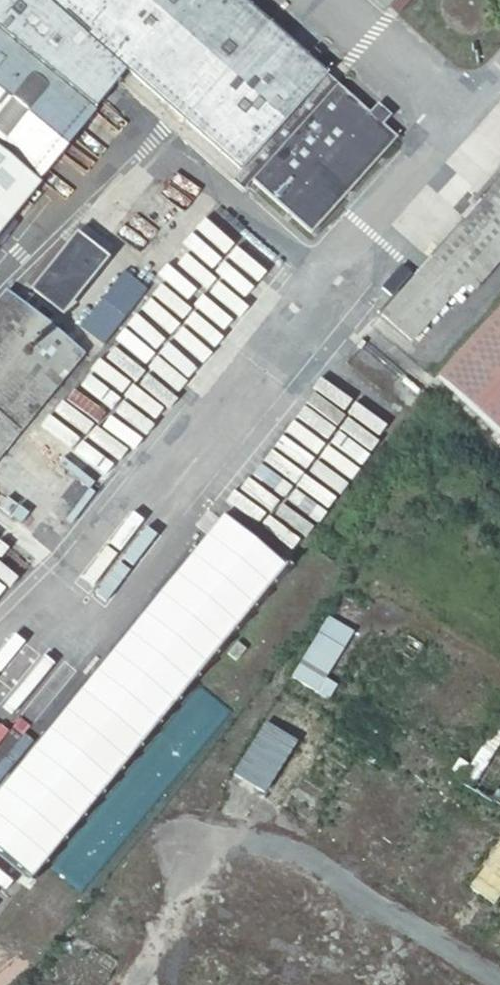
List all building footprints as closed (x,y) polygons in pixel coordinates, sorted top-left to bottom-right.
[(127,69),(240,171),(327,73),(245,0),(0,0),(0,225),(127,69)] [(391,7),(404,18),(419,0),(397,0),(391,7)] [(327,73),(240,171),(252,181),(338,83),(327,73)] [(338,83),(252,181),(311,235),(398,135),(338,83)] [(412,341),(499,241),(499,179),(381,315),(412,341)] [(32,289),(60,312),(104,258),(74,237),(32,289)] [(102,347),(146,290),(121,271),(77,328),(102,347)] [(87,345),(64,326),(58,333),(6,292),(0,300),(0,453),(87,345)] [(439,377),(499,433),(499,310),(439,377)] [(0,800),(0,866),(27,888),(279,577),(219,528),(0,800)] [(291,677),(328,700),(337,685),(324,678),(352,632),(328,617),(291,677)] [(292,715),(283,729),(296,738),(312,712),(285,695),(278,707),(292,715)] [(80,906),(223,722),(192,698),(155,746),(153,744),(47,881),(80,906)] [(232,774),(263,794),(296,742),(265,722),(232,774)] [(472,889),(495,902),(499,894),(499,840),(472,889)]
